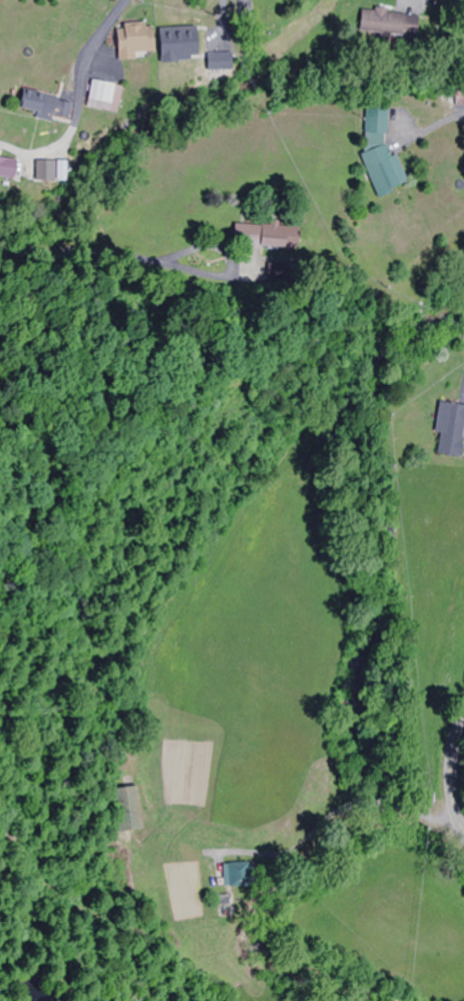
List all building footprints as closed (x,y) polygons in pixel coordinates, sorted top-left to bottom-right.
[(416,13),(368,10),(367,34),(415,37),(416,13)] [(133,53),(152,52),(151,24),(114,25),(114,61),(133,61),(133,53)] [(160,37),(160,60),(195,60),(195,37),(160,37)] [(116,111),(119,85),(89,81),(85,107),(116,111)] [(463,105),(463,89),(443,89),(443,105),(463,105)] [(70,99),(18,92),(15,110),(68,118),(70,99)] [(362,160),(375,195),(404,184),(405,179),(396,155),(389,154),(386,146),(387,107),(364,106),(362,160)] [(15,160),(0,158),(0,177),(12,179),(15,160)] [(297,249),(297,224),(245,224),(245,249),(297,249)] [(438,402),(433,433),(439,434),(436,454),(460,458),(463,436),(463,406),(438,402)] [(140,828),(134,786),(110,790),(117,832),(140,828)] [(222,864),(222,886),(253,886),(253,864),(222,864)]
